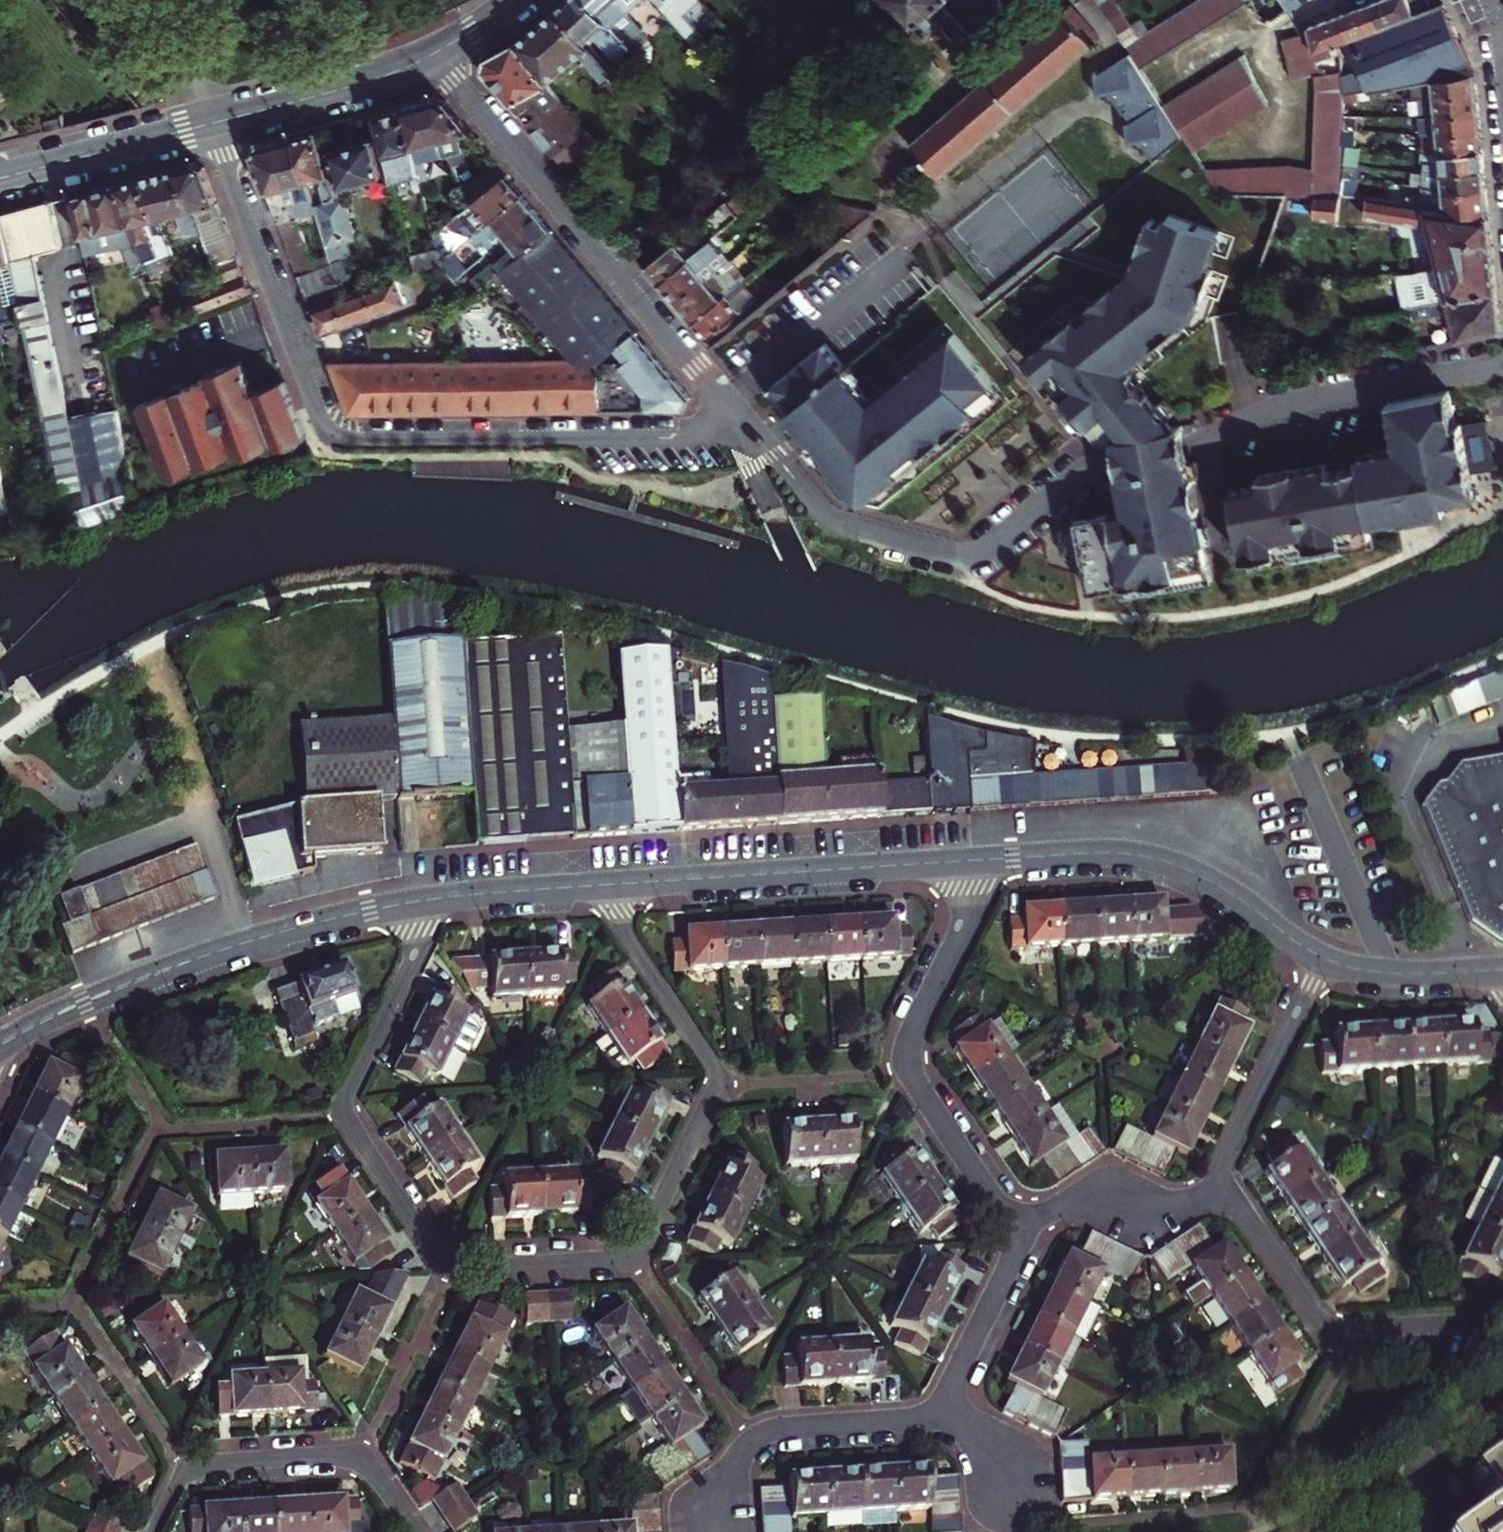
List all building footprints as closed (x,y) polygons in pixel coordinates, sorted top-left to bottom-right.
[(634,52),(589,0),(562,0),(555,5),(584,39),(593,31),(615,56),(618,54),(635,72),(644,64),(634,52)] [(634,52),(648,39),(625,13),(639,0),(589,0),(634,52)] [(687,36),(696,28),(683,13),(698,0),(656,0),(687,36)] [(911,31),(914,29),(926,42),(941,29),(965,57),(978,46),(946,8),(940,13),(935,8),(944,0),(885,0),(911,31)] [(1125,48),(1130,45),(1151,31),(1143,18),(1130,27),(1113,0),(1106,0),(1098,5),(1125,48)] [(1151,31),(1130,45),(1143,65),(1242,0),(1199,0),(1151,31)] [(1297,4),(1303,0),(1285,0),(1290,8),(1297,4)] [(1425,10),(1421,0),(1381,0),(1374,3),(1382,26),(1425,10)] [(1371,88),(1420,83),(1433,82),(1477,74),(1470,59),(1452,18),(1445,3),(1425,10),(1382,26),(1350,37),(1340,41),(1341,50),(1341,54),(1354,50),(1371,88)] [(1350,37),(1382,26),(1374,3),(1342,15),(1350,37)] [(555,5),(514,41),(546,81),(581,51),(622,98),(623,99),(630,93),(584,39),(555,5)] [(1097,37),(1068,5),(909,146),(938,179),(1097,37)] [(1340,41),(1350,37),(1342,15),(1308,27),(1309,30),(1313,42),(1317,54),(1320,62),(1331,58),(1330,54),(1341,50),(1340,41)] [(1318,84),(1314,165),(1289,163),(1204,170),(1218,191),(1282,191),(1314,195),(1340,198),(1346,90),(1344,70),(1327,69),(1323,69),(1322,68),(1321,64),(1320,62),(1317,54),(1313,42),(1309,30),(1281,39),(1296,77),(1312,72),(1318,84)] [(546,81),(514,41),(484,56),(484,71),(554,155),(585,130),(546,81)] [(964,57),(950,42),(943,48),(956,64),(964,57)] [(1266,102),(1250,78),(1241,52),(1162,105),(1193,153),(1266,102)] [(1162,105),(1129,53),(1098,73),(1098,70),(1096,70),(1096,93),(1098,93),(1098,91),(1107,89),(1122,112),(1127,109),(1133,118),(1126,121),(1126,144),(1128,144),(1128,141),(1137,139),(1155,159),(1183,136),(1177,128),(1162,105)] [(942,76),(929,60),(921,67),(934,82),(942,76)] [(1477,83),(1477,74),(1433,82),(1420,83),(1422,101),(1435,100),(1478,91),(1477,83)] [(1435,100),(1422,101),(1423,119),(1439,119),(1480,111),(1479,101),(1478,91),(1435,100)] [(436,99),(428,101),(442,161),(449,159),(459,186),(473,202),(507,175),(496,161),(479,175),(466,161),(459,135),(472,132),(447,101),(436,99)] [(401,108),(419,175),(421,185),(432,182),(428,164),(442,161),(428,101),(401,108)] [(401,108),(376,114),(393,182),(419,175),(401,108)] [(1481,121),(1480,111),(1439,119),(1440,139),(1482,130),(1481,121)] [(316,130),(294,136),(313,205),(335,200),(326,169),(316,130)] [(585,130),(554,155),(566,169),(597,144),(585,130)] [(1442,158),(1484,149),(1483,141),(1482,130),(1440,139),(1442,158)] [(313,205),(294,136),(276,141),(299,217),(316,213),(313,205)] [(372,139),(331,150),(335,167),(340,186),(342,185),(381,175),(372,139)] [(299,217),(276,141),(256,146),(253,154),(278,222),(298,274),(314,269),(310,255),(299,217)] [(1442,158),(1444,176),(1485,167),(1485,159),(1484,149),(1442,158)] [(214,265),(239,256),(205,167),(195,163),(176,167),(202,232),(214,265)] [(141,177),(157,216),(174,212),(185,236),(202,232),(176,167),(141,177)] [(340,186),(335,167),(326,169),(335,200),(344,236),(354,233),(342,185),(340,186)] [(1485,167),(1444,176),(1408,172),(1408,191),(1446,196),(1487,187),(1487,178),(1485,167)] [(507,175),(473,202),(449,222),(456,232),(468,222),(477,233),(524,194),(507,175)] [(115,183),(143,251),(150,268),(153,276),(156,281),(163,278),(158,265),(175,258),(157,216),(141,177),(115,183)] [(150,268),(143,251),(115,183),(89,190),(103,251),(124,247),(140,279),(153,276),(150,268)] [(1446,196),(1448,212),(1490,216),(1489,201),(1487,187),(1446,196)] [(85,256),(103,251),(89,190),(72,195),(85,256)] [(431,190),(423,192),(425,200),(433,198),(431,190)] [(524,194),(477,233),(484,242),(499,229),(506,238),(538,212),(524,194)] [(1337,225),(1339,207),(1340,198),(1314,195),(1311,222),(1337,225)] [(335,200),(313,205),(316,213),(326,250),(330,264),(350,258),(344,236),(335,200)] [(49,201),(0,213),(0,215),(22,319),(35,379),(67,529),(139,506),(118,409),(69,421),(34,256),(60,250),(49,201)] [(724,201),(705,217),(719,233),(738,216),(724,201)] [(1465,260),(1494,255),(1492,232),(1490,216),(1448,212),(1431,210),(1431,208),(1368,201),(1367,215),(1382,216),(1412,220),(1411,234),(1410,252),(1413,271),(1422,269),(1441,264),(1441,260),(1465,257),(1465,260)] [(878,210),(837,202),(830,208),(850,232),(878,210)] [(1339,207),(1337,225),(1353,227),(1355,209),(1339,207)] [(506,238),(491,250),(497,258),(514,247),(522,256),(553,230),(538,212),(506,238)] [(1100,440),(1112,437),(1174,426),(1126,368),(1193,313),(1199,293),(1203,293),(1211,268),(1205,268),(1217,230),(1166,214),(1163,225),(1146,219),(1129,272),(1024,356),(1042,378),(1047,375),(1100,440)] [(0,215),(0,324),(22,319),(0,215)] [(1381,231),(1411,234),(1412,220),(1382,216),(1381,231)] [(660,283),(700,250),(691,239),(701,231),(696,225),(675,243),(646,267),(660,283)] [(577,360),(459,361),(459,362),(461,410),(527,410),(527,384),(549,384),(549,410),(598,410),(598,362),(636,332),(553,230),(522,256),(504,271),(577,360)] [(646,267),(675,243),(663,230),(635,253),(646,267)] [(454,251),(438,231),(434,234),(441,261),(454,251)] [(677,304),(706,279),(729,262),(711,240),(700,250),(660,283),(677,304)] [(310,255),(314,269),(330,264),(326,250),(310,255)] [(1498,288),(1494,255),(1465,260),(1465,257),(1441,260),(1441,264),(1422,269),(1413,271),(1405,272),(1412,306),(1436,301),(1449,299),(1498,288)] [(221,283),(246,274),(239,256),(214,265),(221,283)] [(314,269),(298,274),(311,307),(351,293),(346,276),(354,273),(350,258),(330,264),(314,269)] [(677,304),(692,322),(736,286),(744,279),(729,261),(729,262),(706,279),(677,304)] [(253,294),(246,274),(221,283),(191,294),(199,314),(253,294)] [(311,307),(321,333),(408,303),(399,277),(351,293),(311,307)] [(471,286),(465,291),(471,298),(476,293),(471,286)] [(736,286),(692,322),(711,346),(746,317),(755,310),(742,294),(736,286)] [(1500,306),(1498,288),(1449,299),(1454,319),(1458,339),(1502,330),(1500,306)] [(1439,315),(1437,315),(1439,323),(1454,319),(1449,299),(1436,301),(1439,315)] [(1436,301),(1412,306),(1415,320),(1437,315),(1439,315),(1436,301)] [(598,362),(598,410),(684,409),(690,396),(636,332),(598,362)] [(825,343),(767,389),(861,503),(900,471),(896,466),(910,455),(914,460),(946,433),(948,435),(965,422),(964,420),(976,410),(970,403),(995,382),(955,333),(872,400),(825,343)] [(459,361),(332,363),(350,410),(461,410),(459,362),(459,361)] [(246,365),(222,374),(230,393),(245,387),(245,388),(253,385),(256,391),(257,391),(246,365)] [(307,438),(287,381),(257,392),(257,391),(256,391),(253,385),(245,388),(245,387),(230,393),(222,374),(210,379),(219,403),(183,417),(176,397),(168,400),(175,420),(150,429),(170,480),(237,454),(239,459),(275,445),(277,450),(307,438)] [(176,397),(183,417),(219,403),(212,384),(176,397)] [(527,384),(527,410),(549,410),(549,384),(527,384)] [(1360,464),(1370,522),(1397,517),(1397,520),(1444,511),(1442,501),(1475,495),(1461,421),(1455,423),(1449,389),(1379,402),(1388,447),(1357,453),(1360,464)] [(143,410),(150,429),(175,420),(168,400),(143,410)] [(1174,426),(1112,437),(1116,459),(1119,472),(1188,459),(1185,445),(1181,425),(1174,426)] [(1121,598),(1211,581),(1188,459),(1119,472),(1116,472),(1118,482),(1104,485),(1096,491),(1098,505),(1121,501),(1123,509),(1076,518),(1060,531),(1064,555),(1076,559),(1084,558),(1090,590),(1119,585),(1121,598)] [(1231,488),(1246,569),(1375,546),(1370,522),(1360,464),(1329,470),(1328,461),(1260,473),(1261,482),(1231,488)] [(470,797),(460,648),(459,627),(457,605),(406,599),(383,602),(391,721),(396,801),(396,803),(470,797)] [(459,627),(460,648),(501,645),(500,624),(459,627)] [(573,828),(567,733),(561,641),(501,645),(460,648),(470,797),(473,845),(525,841),(524,831),(573,828)] [(616,657),(621,729),(629,837),(680,834),(677,793),(667,654),(616,657)] [(718,666),(727,790),(730,830),(760,828),(779,827),(771,702),(769,681),(718,666)] [(1448,692),(1458,715),(1502,696),(1502,669),(1448,692)] [(820,698),(771,702),(779,827),(879,819),(877,787),(876,775),(826,778),(820,698)] [(295,808),(229,827),(236,860),(243,893),(312,874),(311,859),(379,854),(375,802),(396,801),(391,721),(299,727),(305,807),(295,808)] [(928,816),(969,813),(967,785),(982,784),(995,783),(1008,782),(1023,781),(1036,780),(1041,779),(1041,769),(1031,770),(1030,744),(974,734),(922,723),(926,783),(928,816)] [(621,729),(567,733),(573,828),(574,841),(629,837),(621,729)] [(1183,752),(1184,769),(1191,768),(1207,767),(1201,751),(1183,752)] [(1450,782),(1502,772),(1502,758),(1462,765),(1450,782)] [(1207,767),(1191,768),(1193,797),(1220,795),(1207,767)] [(1177,769),(1179,798),(1193,797),(1191,768),(1184,769),(1177,769)] [(1162,770),(1164,799),(1179,798),(1177,769),(1162,770)] [(1147,771),(1149,800),(1164,799),(1162,770),(1147,771)] [(1134,772),(1136,801),(1149,800),(1147,771),(1134,772)] [(1121,773),(1123,802),(1136,801),(1134,772),(1121,773)] [(1450,782),(1443,783),(1422,811),(1469,917),(1502,941),(1502,772),(1450,782)] [(1107,774),(1109,803),(1123,802),(1121,773),(1107,774)] [(1094,804),(1109,803),(1107,774),(1092,775),(1094,804)] [(1078,777),(1080,805),(1094,804),(1092,775),(1078,777)] [(1067,806),(1080,805),(1078,777),(1065,778),(1067,806)] [(1065,778),(1051,779),(1053,807),(1067,806),(1065,778)] [(1053,807),(1051,779),(1041,779),(1036,780),(1038,808),(1053,807)] [(1036,780),(1023,781),(1025,809),(1038,808),(1036,780)] [(1023,781),(1008,782),(1011,810),(1025,809),(1023,781)] [(1008,782),(995,783),(997,811),(1011,810),(1008,782)] [(879,819),(928,816),(926,783),(877,787),(879,819)] [(995,783),(982,784),(984,812),(997,811),(995,783)] [(967,785),(969,813),(984,812),(982,784),(967,785)] [(730,830),(727,790),(677,793),(680,834),(730,830)] [(525,845),(574,841),(573,828),(524,831),(525,841),(525,845)] [(191,877),(205,872),(195,846),(182,852),(191,877)] [(191,877),(182,852),(169,857),(179,882),(191,877)] [(179,882),(169,857),(156,862),(166,888),(179,882)] [(156,862),(143,867),(153,893),(166,888),(156,862)] [(143,867),(129,873),(139,898),(153,893),(143,867)] [(216,900),(205,872),(191,877),(202,905),(216,900)] [(129,873),(116,878),(126,903),(139,898),(129,873)] [(202,905),(191,877),(179,882),(190,910),(202,905)] [(116,878),(104,882),(114,908),(126,903),(116,878)] [(104,882),(90,888),(100,913),(114,908),(104,882)] [(190,910),(179,882),(166,888),(176,915),(190,910)] [(90,888),(78,893),(87,918),(100,913),(90,888)] [(176,915),(166,888),(153,893),(164,920),(176,915)] [(87,918),(78,893),(59,900),(69,926),(74,923),(87,918)] [(153,893),(139,898),(150,926),(164,920),(153,893)] [(150,926),(139,898),(126,903),(136,931),(150,926)] [(136,931),(126,903),(114,908),(125,936),(136,931)] [(1126,906),(1128,944),(1212,939),(1191,912),(1160,914),(1159,904),(1126,906)] [(1126,906),(1091,908),(1093,946),(1128,944),(1126,906)] [(125,936),(114,908),(100,913),(111,941),(125,936)] [(1056,911),(1059,949),(1093,946),(1091,908),(1056,911)] [(1020,913),(1021,924),(1006,924),(1008,952),(1059,949),(1056,911),(1020,913)] [(111,941),(100,913),(87,918),(98,946),(111,941)] [(98,946),(87,918),(74,923),(85,951),(98,946)] [(856,924),(858,962),(912,958),(910,930),(894,931),(893,921),(856,924)] [(60,929),(70,957),(85,951),(74,923),(69,926),(60,929)] [(823,926),(826,964),(858,962),(856,924),(823,926)] [(790,966),(826,964),(823,926),(788,928),(790,966)] [(756,968),(790,966),(788,928),(754,930),(756,968)] [(720,933),(722,971),(756,968),(754,930),(720,933)] [(684,935),(685,945),(671,946),(673,974),(722,971),(720,933),(684,935)] [(561,998),(560,986),(573,985),(571,957),(565,958),(522,961),(525,1000),(561,998)] [(525,1000),(522,961),(479,964),(445,966),(464,993),(490,991),(491,1002),(525,1000)] [(358,1013),(343,970),(275,994),(294,1050),(315,1042),(311,1029),(358,1013)] [(587,993),(595,1005),(588,1010),(608,1039),(640,1017),(613,976),(587,993)] [(416,1034),(451,1050),(465,1022),(467,1019),(457,1014),(463,1002),(437,990),(416,1034)] [(1196,1046),(1231,1063),(1235,1054),(1246,1031),(1237,1027),(1243,1014),(1218,1001),(1196,1046)] [(640,1017),(608,1039),(597,1046),(616,1075),(634,1063),(642,1074),(667,1057),(640,1017)] [(951,1053),(971,1083),(1004,1061),(987,1035),(976,1019),(952,1034),(961,1047),(951,1053)] [(465,1022),(451,1050),(461,1055),(468,1054),(477,1033),(475,1027),(465,1022)] [(1436,1027),(1439,1065),(1488,1062),(1488,1060),(1487,1037),(1487,1035),(1472,1036),(1472,1025),(1436,1027)] [(998,1027),(987,1035),(1004,1061),(1015,1053),(998,1027)] [(1436,1027),(1402,1029),(1404,1068),(1439,1065),(1436,1027)] [(1404,1068),(1402,1029),(1368,1032),(1371,1070),(1404,1068)] [(1333,1034),(1333,1046),(1319,1047),(1321,1073),(1371,1070),(1368,1032),(1333,1034)] [(451,1050),(416,1034),(394,1077),(420,1089),(426,1077),(436,1081),(451,1050)] [(1487,1037),(1488,1060),(1502,1059),(1502,1042),(1502,1036),(1487,1037)] [(1196,1046),(1181,1077),(1216,1094),(1225,1074),(1231,1063),(1196,1046)] [(46,1068),(30,1102),(66,1119),(68,1115),(88,1073),(63,1061),(57,1074),(46,1068)] [(971,1083),(990,1111),(1023,1089),(1004,1061),(971,1083)] [(1205,1116),(1216,1094),(1181,1077),(1165,1109),(1200,1126),(1205,1116)] [(990,1111),(1009,1140),(1042,1118),(1023,1089),(990,1111)] [(643,1090),(637,1102),(627,1097),(611,1129),(647,1147),(668,1102),(643,1090)] [(30,1102),(16,1131),(51,1148),(66,1119),(30,1102)] [(416,1152),(424,1163),(456,1142),(435,1112),(424,1119),(416,1107),(395,1122),(399,1127),(416,1152)] [(1196,1135),(1200,1126),(1165,1109),(1150,1141),(1185,1158),(1196,1135)] [(1055,1110),(1042,1118),(1062,1149),(1075,1140),(1055,1110)] [(1042,1118),(1009,1140),(1030,1170),(1062,1149),(1042,1118)] [(815,1126),(818,1166),(852,1164),(850,1124),(815,1126)] [(780,1129),(782,1169),(818,1166),(815,1126),(780,1129)] [(595,1161),(605,1166),(599,1178),(625,1191),(647,1147),(611,1129),(595,1161)] [(1124,1162),(1136,1136),(1124,1130),(1111,1156),(1124,1162)] [(16,1131),(2,1160),(37,1177),(51,1148),(16,1131)] [(1087,1133),(1075,1142),(1090,1166),(1103,1157),(1087,1133)] [(1150,1143),(1136,1136),(1124,1162),(1137,1168),(1150,1143)] [(1283,1202),(1316,1180),(1289,1139),(1264,1155),(1266,1157),(1269,1162),(1272,1166),(1263,1172),(1270,1182),(1278,1195),(1283,1202)] [(473,1188),(465,1177),(475,1169),(456,1142),(424,1163),(429,1170),(447,1196),(452,1203),(473,1188)] [(1075,1142),(1063,1149),(1079,1173),(1090,1166),(1075,1142)] [(879,1177),(899,1207),(932,1185),(904,1143),(881,1158),(889,1170),(879,1177)] [(1149,1174),(1161,1148),(1150,1143),(1137,1168),(1149,1174)] [(1175,1155),(1161,1148),(1149,1174),(1162,1180),(1175,1155)] [(1063,1149),(1052,1157),(1067,1181),(1079,1173),(1063,1149)] [(251,1158),(253,1197),(288,1195),(285,1155),(258,1157),(251,1158)] [(729,1155),(707,1200),(743,1217),(759,1186),(748,1180),(754,1167),(729,1155)] [(1067,1181),(1052,1157),(1040,1165),(1055,1189),(1067,1181)] [(217,1160),(220,1199),(253,1197),(251,1158),(239,1158),(217,1160)] [(0,1163),(0,1199),(21,1209),(37,1177),(2,1160),(0,1163)] [(1502,1206),(1502,1167),(1497,1163),(1481,1195),(1490,1200),(1502,1206)] [(312,1189),(321,1201),(311,1208),(331,1236),(364,1214),(336,1173),(312,1189)] [(588,1187),(573,1188),(573,1177),(538,1180),(540,1219),(590,1215),(588,1187)] [(489,1222),(540,1219),(538,1180),(502,1182),(502,1193),(487,1194),(489,1222)] [(1301,1230),(1334,1208),(1316,1180),(1283,1202),(1290,1213),(1293,1218),(1301,1230)] [(918,1236),(928,1230),(936,1242),(959,1227),(932,1185),(899,1207),(918,1236)] [(288,1195),(253,1197),(254,1210),(289,1207),(288,1195)] [(1502,1245),(1502,1206),(1490,1200),(1481,1195),(1466,1226),(1475,1231),(1502,1245)] [(253,1197),(220,1199),(221,1212),(254,1210),(253,1197)] [(6,1241),(21,1209),(0,1199),(0,1238),(6,1241)] [(145,1224),(142,1230),(177,1247),(192,1217),(157,1199),(145,1224)] [(743,1217),(707,1200),(686,1244),(710,1256),(717,1242),(728,1248),(743,1217)] [(1317,1254),(1319,1258),(1352,1237),(1334,1208),(1301,1230),(1311,1246),(1314,1250),(1317,1254)] [(364,1214),(331,1236),(351,1265),(361,1258),(369,1271),(392,1254),(364,1214)] [(204,1223),(192,1217),(177,1247),(189,1253),(204,1223)] [(1197,1228),(1184,1236),(1200,1260),(1212,1252),(1197,1228)] [(162,1279),(177,1247),(142,1230),(137,1241),(127,1262),(162,1279)] [(1475,1231),(1453,1276),(1477,1288),(1484,1275),(1495,1280),(1502,1263),(1502,1245),(1475,1231)] [(1103,1241),(1089,1234),(1077,1260),(1091,1267),(1103,1241)] [(1184,1236),(1173,1243),(1189,1267),(1200,1260),(1184,1236)] [(1352,1237),(1319,1258),(1324,1266),(1326,1269),(1329,1274),(1339,1289),(1348,1283),(1352,1289),(1356,1296),(1381,1280),(1352,1237)] [(1116,1247),(1103,1241),(1091,1267),(1104,1273),(1116,1247)] [(1173,1243),(1161,1251),(1177,1275),(1189,1267),(1173,1243)] [(1129,1253),(1116,1247),(1104,1273),(1117,1279),(1129,1253)] [(938,1257),(942,1248),(922,1250),(917,1262),(921,1264),(906,1295),(942,1312),(963,1269),(938,1257)] [(1209,1298),(1242,1276),(1223,1248),(1215,1253),(1190,1270),(1209,1298)] [(1165,1284),(1177,1275),(1161,1251),(1149,1259),(1165,1284)] [(1142,1259),(1129,1253),(1117,1279),(1129,1285),(1142,1259)] [(1067,1259),(1052,1289),(1087,1306),(1102,1276),(1067,1259)] [(740,1272),(731,1278),(750,1306),(759,1300),(740,1272)] [(1262,1307),(1242,1276),(1209,1298),(1229,1328),(1262,1307)] [(697,1301),(716,1329),(750,1306),(731,1278),(697,1301)] [(1052,1289),(1037,1320),(1072,1337),(1087,1306),(1052,1289)] [(569,1293),(554,1294),(556,1324),(571,1323),(569,1293)] [(549,1325),(556,1324),(554,1294),(540,1295),(542,1325),(549,1325)] [(528,1326),(542,1325),(540,1295),(526,1296),(528,1326)] [(942,1312),(906,1295),(891,1325),(902,1331),(895,1345),(920,1358),(942,1312)] [(354,1297),(339,1327),(374,1345),(380,1333),(389,1314),(354,1297)] [(170,1306),(164,1311),(174,1325),(180,1320),(170,1306)] [(770,1336),(750,1306),(716,1329),(735,1359),(770,1336)] [(480,1307),(456,1355),(491,1373),(515,1324),(480,1307)] [(1248,1356),(1281,1335),(1262,1307),(1229,1328),(1248,1356)] [(152,1360),(183,1339),(174,1325),(164,1311),(133,1332),(144,1348),(152,1360)] [(592,1334),(611,1363),(644,1341),(624,1312),(592,1334)] [(1037,1320),(1022,1351),(1057,1367),(1067,1372),(1082,1341),(1072,1337),(1037,1320)] [(374,1345),(339,1327),(324,1357),(359,1375),(368,1358),(369,1355),(374,1345)] [(1291,1369),(1300,1363),(1281,1335),(1248,1356),(1275,1396),(1299,1381),(1291,1369)] [(51,1403),(83,1380),(54,1337),(21,1359),(41,1388),(51,1403)] [(183,1339),(152,1360),(157,1367),(172,1389),(203,1367),(183,1339)] [(611,1363),(631,1392),(663,1370),(644,1341),(611,1363)] [(866,1344),(831,1347),(834,1387),(883,1383),(881,1355),(867,1356),(866,1344)] [(834,1387),(831,1347),(798,1349),(798,1361),(782,1362),(784,1390),(834,1387)] [(1042,1399),(1057,1367),(1022,1351),(1007,1382),(1014,1385),(1042,1399)] [(441,1386),(476,1404),(491,1373),(456,1355),(441,1386)] [(650,1420),(681,1398),(663,1370),(631,1392),(618,1400),(637,1428),(650,1420)] [(299,1376),(265,1379),(267,1417),(277,1417),(309,1414),(317,1414),(316,1387),(300,1387),(299,1376)] [(230,1381),(231,1392),(216,1393),(217,1420),(222,1420),(253,1418),(267,1417),(265,1379),(230,1381)] [(70,1432),(103,1409),(83,1380),(51,1403),(70,1432)] [(426,1417),(460,1435),(476,1404),(441,1386),(430,1408),(426,1417)] [(51,1403),(41,1388),(31,1395),(41,1409),(51,1403)] [(1012,1388),(1000,1413),(1014,1420),(1026,1394),(1012,1388)] [(1027,1426),(1039,1400),(1026,1394),(1014,1420),(1027,1426)] [(701,1427),(681,1398),(650,1420),(669,1448),(701,1427)] [(1040,1432),(1052,1407),(1039,1400),(1027,1426),(1040,1432)] [(1065,1413),(1052,1407),(1040,1432),(1053,1438),(1065,1413)] [(122,1438),(103,1409),(70,1432),(89,1460),(122,1438)] [(460,1435),(426,1417),(400,1470),(434,1487),(460,1435)] [(700,1468),(712,1460),(709,1457),(695,1435),(684,1442),(700,1468)] [(142,1467),(122,1438),(89,1460),(109,1489),(116,1485),(126,1500),(152,1483),(142,1467)] [(684,1442),(672,1450),(689,1476),(700,1468),(684,1442)] [(1056,1445),(1058,1461),(1085,1459),(1084,1443),(1056,1445)] [(672,1450),(661,1457),(677,1483),(689,1476),(672,1450)] [(1193,1455),(1196,1495),(1230,1492),(1227,1453),(1193,1455)] [(1160,1497),(1196,1495),(1193,1455),(1158,1458),(1160,1497)] [(1475,1476),(1496,1505),(1459,1531),(1502,1531),(1502,1456),(1475,1476)] [(677,1483),(661,1457),(648,1467),(662,1488),(664,1492),(677,1483)] [(1136,1498),(1160,1497),(1158,1458),(1123,1460),(1126,1499),(1136,1498)] [(1058,1461),(1059,1474),(1086,1473),(1086,1463),(1085,1459),(1058,1461)] [(1114,1500),(1126,1499),(1123,1460),(1089,1462),(1091,1502),(1114,1500)] [(918,1469),(885,1471),(888,1509),(921,1507),(918,1469)] [(853,1511),(888,1509),(885,1471),(850,1473),(853,1511)] [(853,1511),(850,1473),(816,1475),(818,1514),(819,1527),(854,1524),(853,1511)] [(1059,1474),(1060,1489),(1087,1487),(1086,1473),(1059,1474)] [(783,1516),(818,1514),(816,1475),(780,1478),(783,1516)] [(921,1478),(922,1491),(950,1489),(948,1477),(921,1478)] [(440,1516),(465,1499),(457,1487),(432,1503),(440,1516)] [(1088,1501),(1087,1487),(1060,1489),(1061,1503),(1088,1501)] [(750,1490),(751,1504),(779,1502),(778,1488),(750,1490)] [(950,1489),(922,1491),(923,1506),(951,1504),(950,1489)] [(469,1506),(465,1499),(440,1516),(444,1522),(469,1506)] [(631,1500),(632,1515),(661,1513),(660,1499),(631,1500)] [(309,1505),(311,1531),(345,1531),(360,1531),(358,1501),(309,1505)] [(751,1504),(752,1517),(780,1515),(779,1502),(751,1504)] [(951,1504),(923,1506),(924,1521),(952,1519),(951,1504)] [(273,1507),(274,1531),(311,1531),(309,1505),(273,1507)] [(469,1506),(444,1522),(451,1531),(457,1531),(478,1518),(469,1506)] [(237,1510),(239,1531),(274,1531),(273,1507),(237,1510)] [(92,1524),(108,1531),(120,1531),(125,1523),(99,1510),(92,1524)] [(187,1513),(188,1531),(239,1531),(237,1510),(187,1513)] [(661,1513),(632,1515),(633,1529),(662,1527),(661,1513)] [(780,1515),(752,1517),(752,1531),(780,1529),(780,1515)] [(924,1521),(924,1531),(953,1531),(952,1519),(924,1521)]
